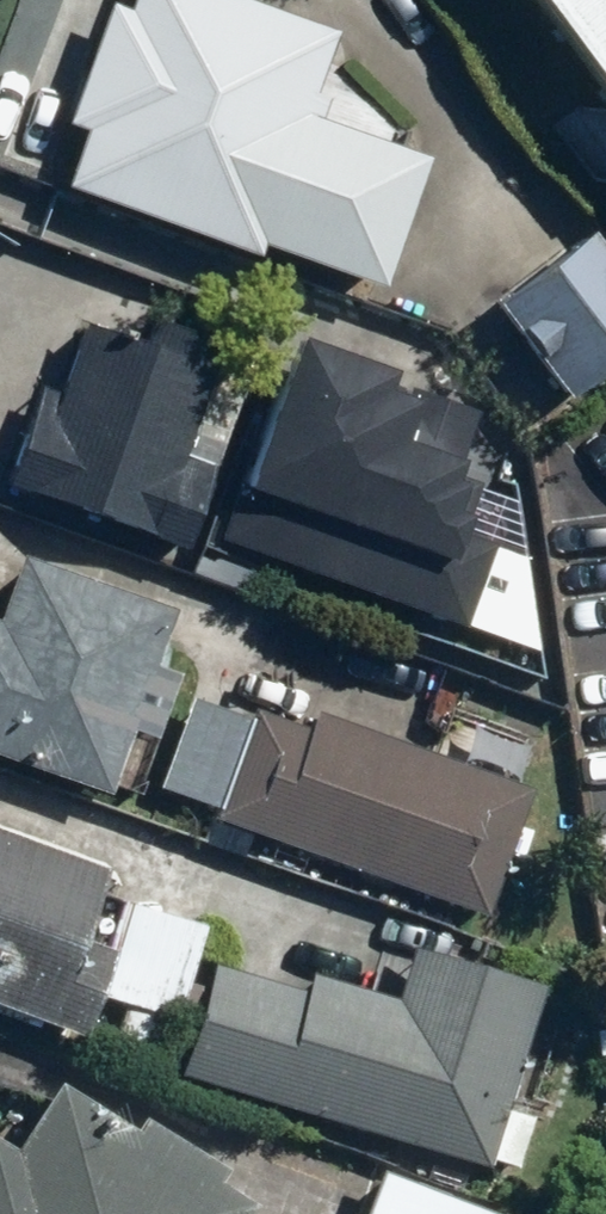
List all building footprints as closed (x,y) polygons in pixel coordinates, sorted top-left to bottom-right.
[(138,0),(120,0),(81,114),(99,120),(80,178),(274,246),(278,233),(398,276),(440,148),(321,104),(347,21),(283,0),(141,0),(141,1),(138,0)] [(605,20),(605,0),(591,0),(605,20)] [(511,292),(583,386),(605,369),(605,222),(511,292)] [(236,334),(165,308),(160,330),(98,308),(69,387),(51,382),(26,470),(43,480),(112,498),(207,535),(228,459),(254,389),(228,372),(236,334)] [(416,353),(320,322),(270,471),(239,524),(476,618),(508,534),(485,526),(491,496),(479,492),(487,465),(475,459),(482,444),(475,441),(490,401),(441,384),(410,373),(416,353)] [(33,545),(11,609),(0,605),(0,741),(122,783),(145,718),(166,728),(188,665),(166,657),(186,597),(33,545)] [(225,812),(499,904),(542,776),(328,704),(320,721),(265,702),(264,713),(201,690),(169,780),(227,801),(225,812)] [(0,811),(0,992),(95,1027),(127,944),(100,932),(118,855),(0,811)] [(215,919),(129,897),(118,933),(129,941),(116,991),(187,1013),(215,919)] [(315,986),(222,959),(188,1069),(498,1157),(544,971),(500,951),(424,939),(409,991),(324,965),(315,986)] [(158,1105),(151,1117),(73,1070),(34,1137),(0,1117),(0,1213),(256,1213),(271,1189),(233,1172),(243,1156),(158,1105)] [(392,1165),(372,1213),(521,1213),(392,1165)]
